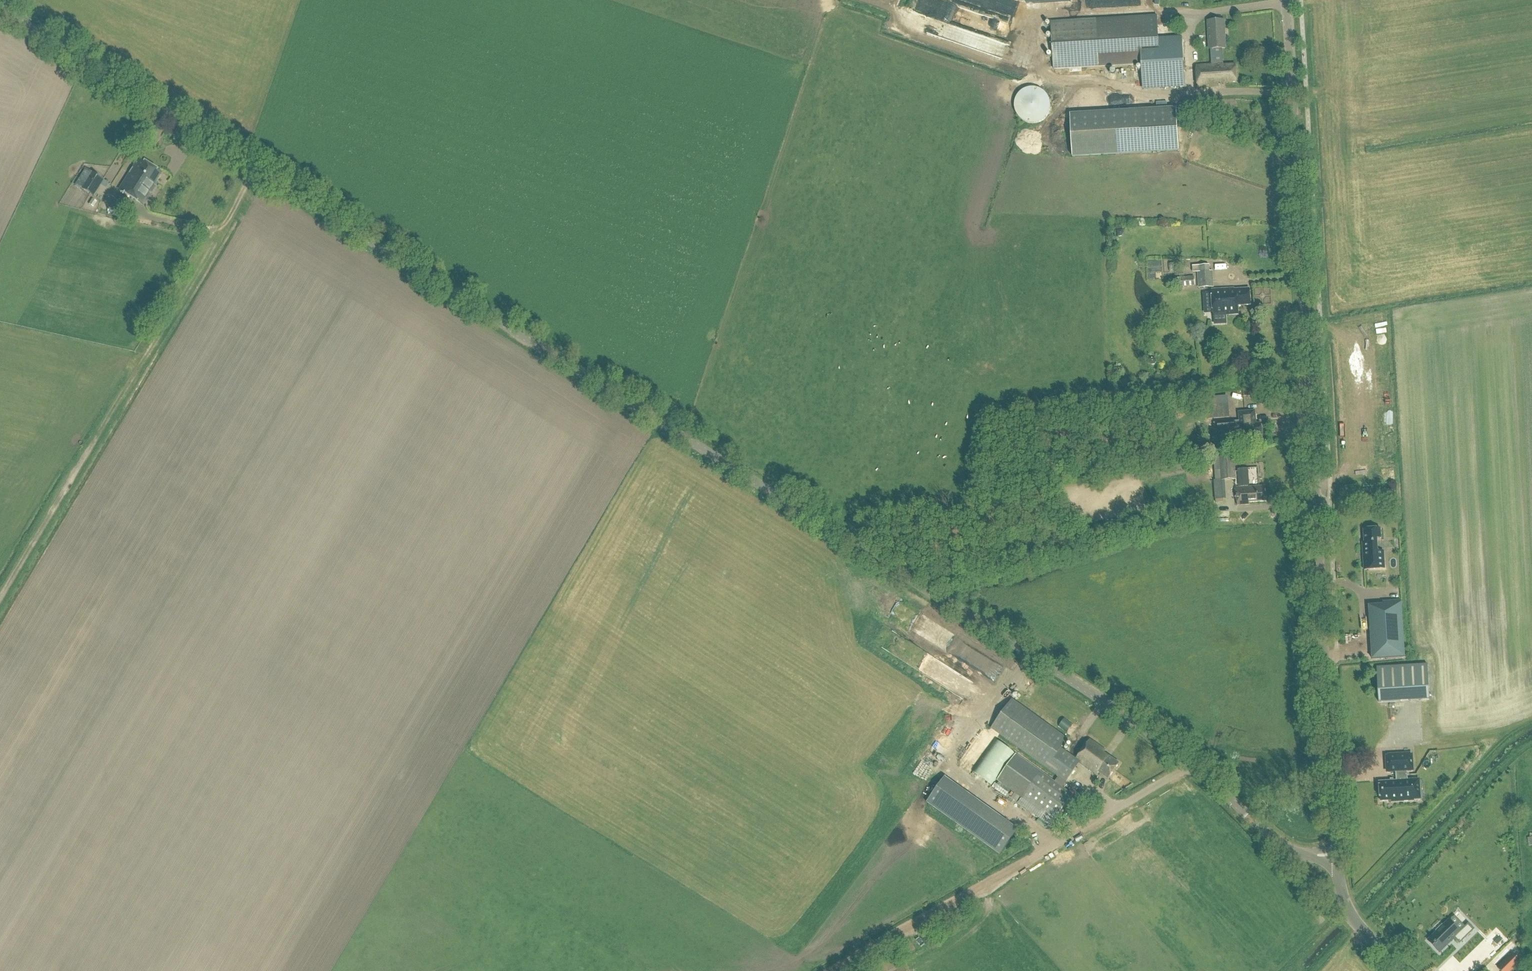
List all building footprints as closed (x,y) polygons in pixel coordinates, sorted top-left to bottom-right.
[(1158,39),(1157,16),(1051,22),(1054,70),(1144,65),(1146,87),(1184,84),(1182,51),(1166,51),(1165,38),(1158,39)] [(1226,49),(1224,21),(1208,22),(1209,50),(1211,50),(1212,66),(1196,67),(1197,89),(1217,88),(1217,84),(1236,83),(1235,66),(1223,66),(1222,49),(1226,49)] [(1019,94),(1015,100),(1014,107),(1016,114),(1020,120),(1027,123),(1034,124),(1041,121),(1046,116),(1049,110),(1049,102),(1046,96),(1040,91),(1033,89),(1026,90),(1019,94)] [(1178,150),(1175,107),(1068,114),(1071,157),(1178,150)] [(160,174),(139,160),(120,191),(142,205),(156,183),(155,182),(160,174)] [(86,168),(75,186),(94,198),(105,181),(86,168)] [(1151,259),(1152,267),(1165,267),(1164,259),(1151,259)] [(1211,272),(1210,266),(1201,266),(1201,273),(1198,273),(1199,289),(1215,288),(1213,272),(1211,272)] [(1196,286),(1195,277),(1176,279),(1177,286),(1181,286),(1181,288),(1196,286)] [(1250,306),(1249,289),(1234,290),(1212,291),(1213,317),(1238,315),(1237,306),(1250,306)] [(1229,418),(1228,403),(1212,404),(1213,419),(1229,418)] [(1256,425),(1255,412),(1239,413),(1240,421),(1234,422),(1234,421),(1218,422),(1219,431),(1235,429),(1241,428),(1242,441),(1249,440),(1249,438),(1263,437),(1262,424),(1256,425)] [(1237,480),(1235,457),(1214,459),(1216,481),(1237,480)] [(1266,502),(1265,487),(1248,489),(1248,487),(1236,488),(1237,506),(1249,505),(1249,503),(1266,502)] [(1364,559),(1364,571),(1385,569),(1384,552),(1378,552),(1377,539),(1381,539),(1380,529),(1364,530),(1365,543),(1363,543),(1363,554),(1364,554),(1364,559)] [(1371,606),(1369,606),(1372,660),(1405,658),(1401,601),(1382,602),(1383,605),(1371,606)] [(1377,668),(1379,703),(1430,700),(1428,665),(1377,668)] [(1068,740),(1014,700),(992,729),(1064,782),(1079,762),(1096,775),(1098,772),(1108,779),(1119,764),(1104,753),(1105,751),(1090,740),(1076,760),(1061,749),(1068,740)] [(1317,766),(1317,749),(1308,749),(1309,767),(1317,766)] [(1414,801),(1414,791),(1415,791),(1415,788),(1413,788),(1413,780),(1408,781),(1407,772),(1412,771),(1411,755),(1411,753),(1388,755),(1389,773),(1396,772),(1396,782),(1379,783),(1381,801),(1391,801),(1391,802),(1414,801)] [(1073,795),(1016,754),(997,781),(1022,798),(1018,804),(1051,827),(1073,795)] [(994,788),(1008,797),(1011,793),(997,784),(994,788)] [(986,806),(967,832),(1000,856),(1019,830),(986,806)] [(1450,923),(1432,940),(1436,945),(1435,946),(1438,948),(1439,947),(1443,952),(1455,940),(1461,946),(1476,931),(1470,925),(1461,934),(1450,923)] [(908,936),(911,941),(922,935),(919,930),(908,936)] [(1513,953),(1497,968),(1500,970),(1515,970),(1523,963),(1513,953)]
